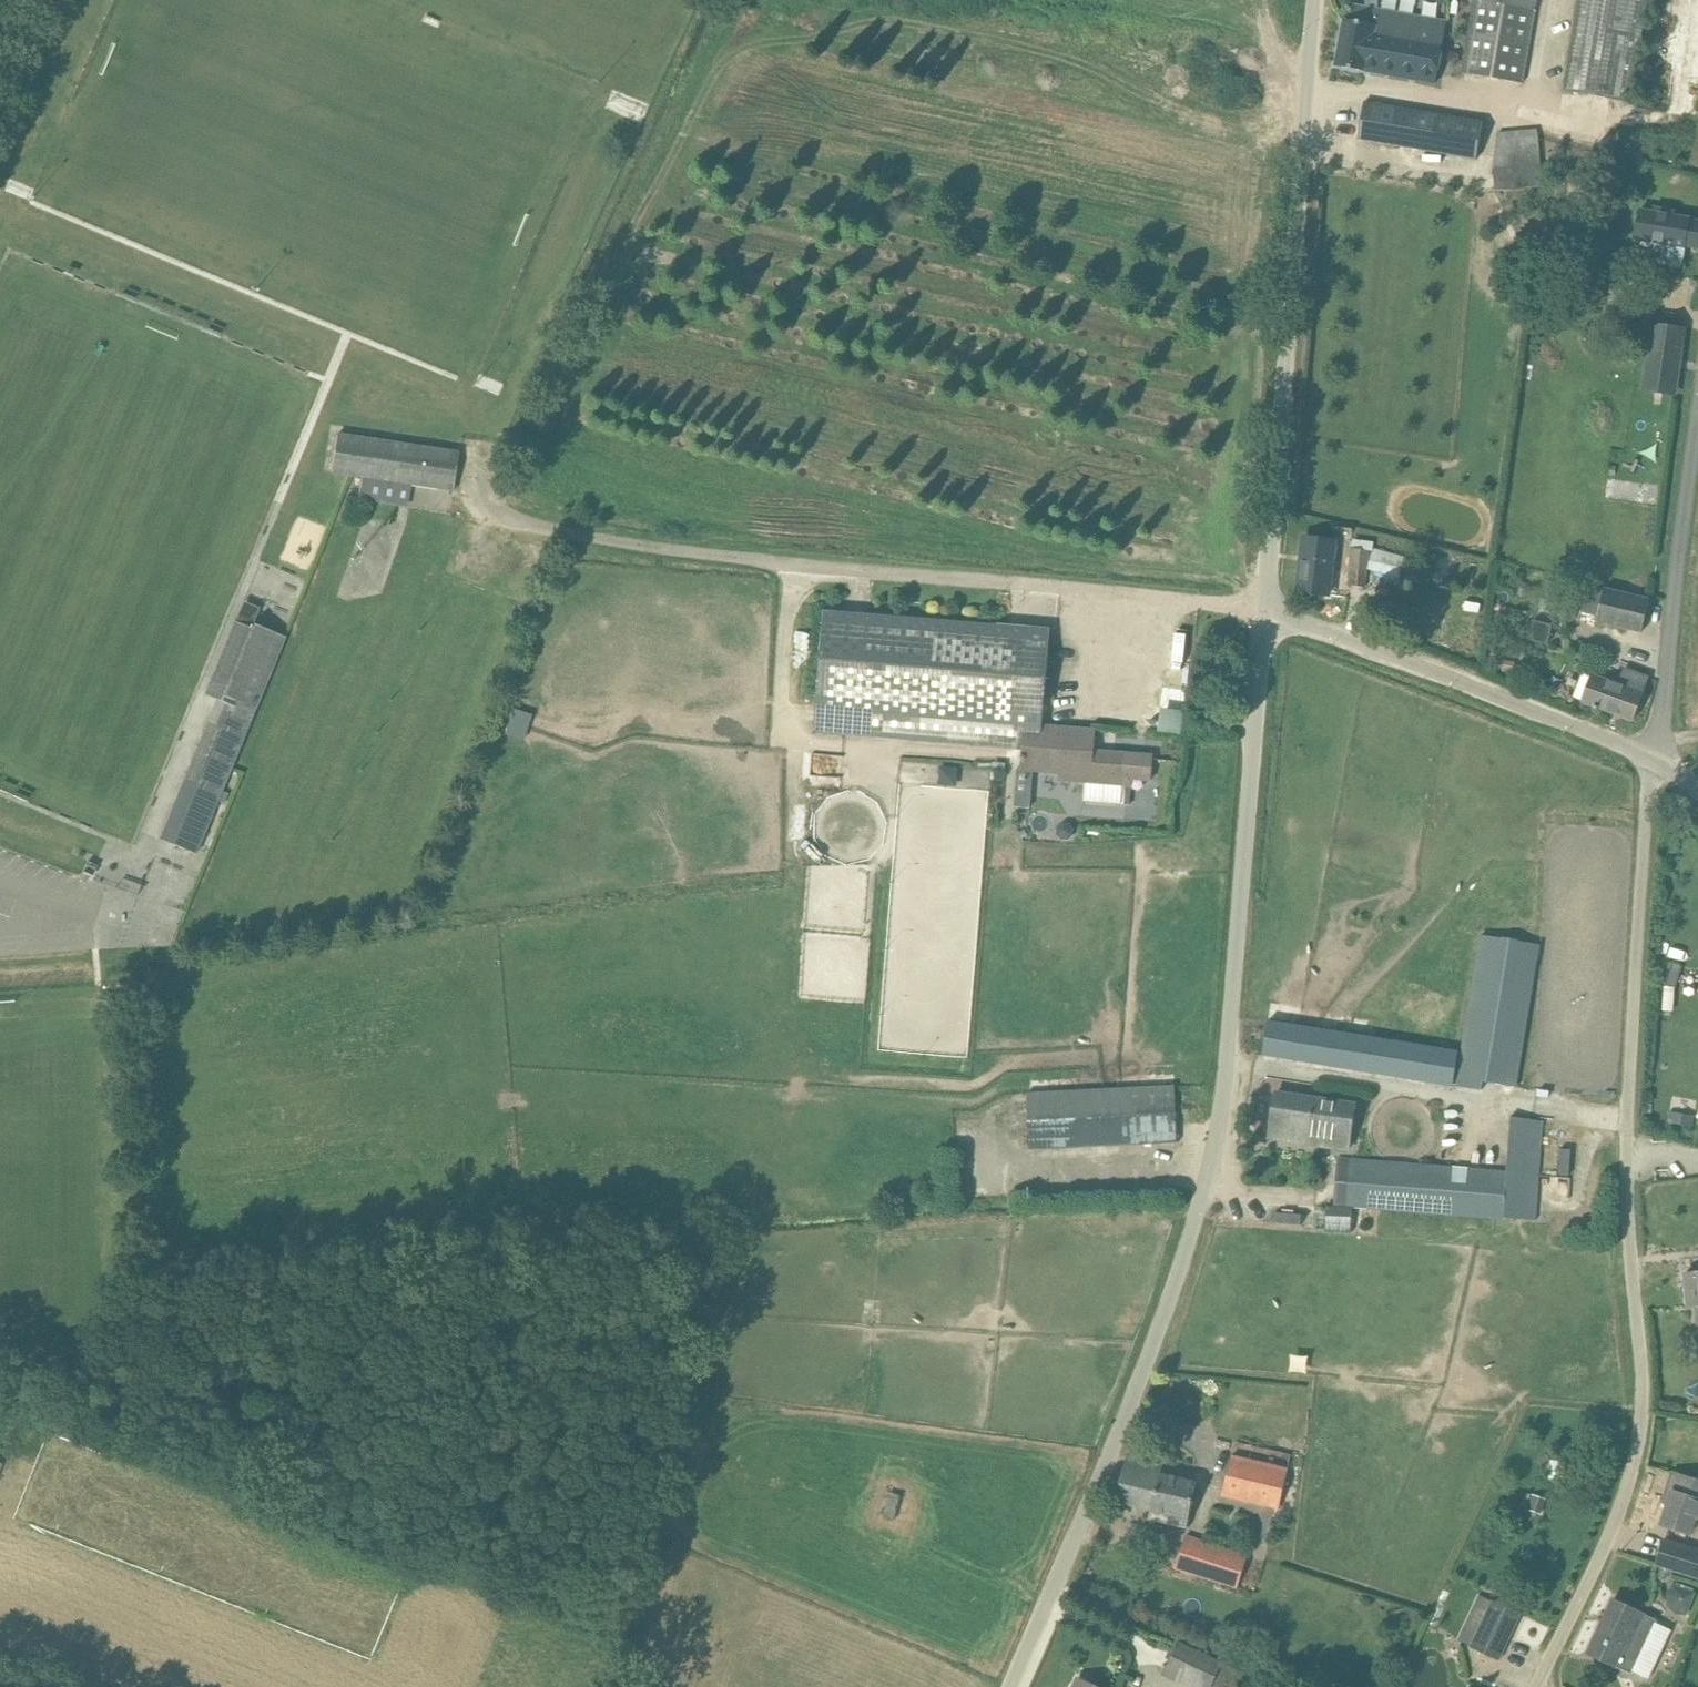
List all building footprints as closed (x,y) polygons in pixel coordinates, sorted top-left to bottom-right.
[(1631,101),(1648,0),(1578,0),(1563,90),(1631,101)] [(1346,20),(1338,66),(1436,83),(1440,62),(1446,29),(1390,20),(1391,13),(1356,6),(1354,21),(1346,20)] [(1478,159),(1484,122),(1365,102),(1359,139),(1478,159)] [(1494,154),(1496,191),(1543,188),(1542,180),(1553,180),(1553,164),(1541,164),(1539,144),(1525,145),(1524,136),(1497,139),(1495,144),(1494,154)] [(1636,238),(1644,240),(1640,258),(1683,266),(1686,246),(1697,248),(1697,216),(1675,212),(1675,211),(1655,208),(1654,212),(1641,210),(1636,238)] [(1684,330),(1655,326),(1646,389),(1675,394),(1684,330)] [(409,508),(412,485),(453,491),(459,452),(338,435),(333,473),(361,478),(358,500),(409,508)] [(1355,533),(1353,548),(1373,550),(1373,549),(1374,548),(1374,535),(1355,533)] [(1335,540),(1306,537),(1299,592),(1328,595),(1335,540)] [(1351,548),(1348,585),(1366,586),(1368,568),(1401,578),(1407,557),(1374,548),(1373,549),(1373,550),(1353,548),(1351,548)] [(245,604),(290,617),(301,580),(256,567),(245,604)] [(1650,599),(1629,594),(1605,588),(1597,621),(1642,632),(1650,599)] [(823,633),(815,731),(1023,748),(1022,769),(1034,770),(1060,772),(1059,780),(1087,783),(1085,801),(1120,803),(1122,785),(1124,785),(1127,786),(1125,804),(1130,804),(1132,786),(1132,780),(1152,781),(1154,754),(1126,751),(1095,749),(1096,731),(1043,726),(1051,629),(825,611),(823,633)] [(1553,625),(1534,620),(1530,640),(1548,644),(1553,625)] [(284,642),(236,621),(205,695),(217,700),(161,840),(196,854),(218,801),(224,803),(228,794),(222,791),(284,642)] [(1593,675),(1583,702),(1595,706),(1595,708),(1598,710),(1599,708),(1634,720),(1649,677),(1625,669),(1620,685),(1593,675)] [(1161,730),(1184,734),(1188,710),(1165,707),(1161,730)] [(95,865),(88,862),(83,872),(90,875),(95,865)] [(1484,1081),(1516,1087),(1539,944),(1482,935),(1458,1086),(1482,1090),(1484,1081)] [(1459,1051),(1291,1024),(1269,1021),(1264,1055),(1453,1086),(1459,1051)] [(1027,1094),(1030,1149),(1179,1142),(1176,1087),(1027,1094)] [(1356,1105),(1298,1096),(1276,1093),(1269,1138),(1349,1150),(1356,1105)] [(1357,1164),(1354,1207),(1536,1220),(1543,1121),(1511,1117),(1511,1119),(1507,1173),(1357,1160),(1357,1164)] [(1351,1234),(1353,1208),(1327,1206),(1326,1232),(1351,1234)] [(1686,1273),(1689,1308),(1696,1307),(1697,1323),(1697,1272),(1686,1273)] [(1281,1510),(1290,1467),(1233,1453),(1223,1496),(1281,1510)] [(1163,1467),(1149,1463),(1128,1457),(1116,1501),(1151,1511),(1149,1520),(1185,1531),(1198,1485),(1161,1475),(1163,1467)] [(1673,1472),(1667,1490),(1672,1492),(1662,1524),(1691,1534),(1696,1518),(1697,1518),(1697,1499),(1696,1498),(1697,1492),(1697,1480),(1673,1472)] [(1239,1591),(1248,1557),(1185,1537),(1174,1571),(1239,1591)] [(1665,1540),(1657,1564),(1697,1578),(1697,1551),(1665,1540)] [(1674,1581),(1667,1606),(1689,1612),(1697,1588),(1674,1581)] [(1521,1614),(1478,1593),(1458,1639),(1500,1659),(1521,1614)] [(1614,1599),(1589,1653),(1616,1666),(1632,1674),(1633,1671),(1649,1678),(1672,1629),(1656,1622),(1657,1619),(1645,1613),(1614,1599)] [(1224,1663),(1179,1641),(1164,1674),(1192,1686),(1238,1686),(1245,1672),(1224,1663)] [(1078,1679),(1075,1686),(1097,1686),(1078,1679)]
